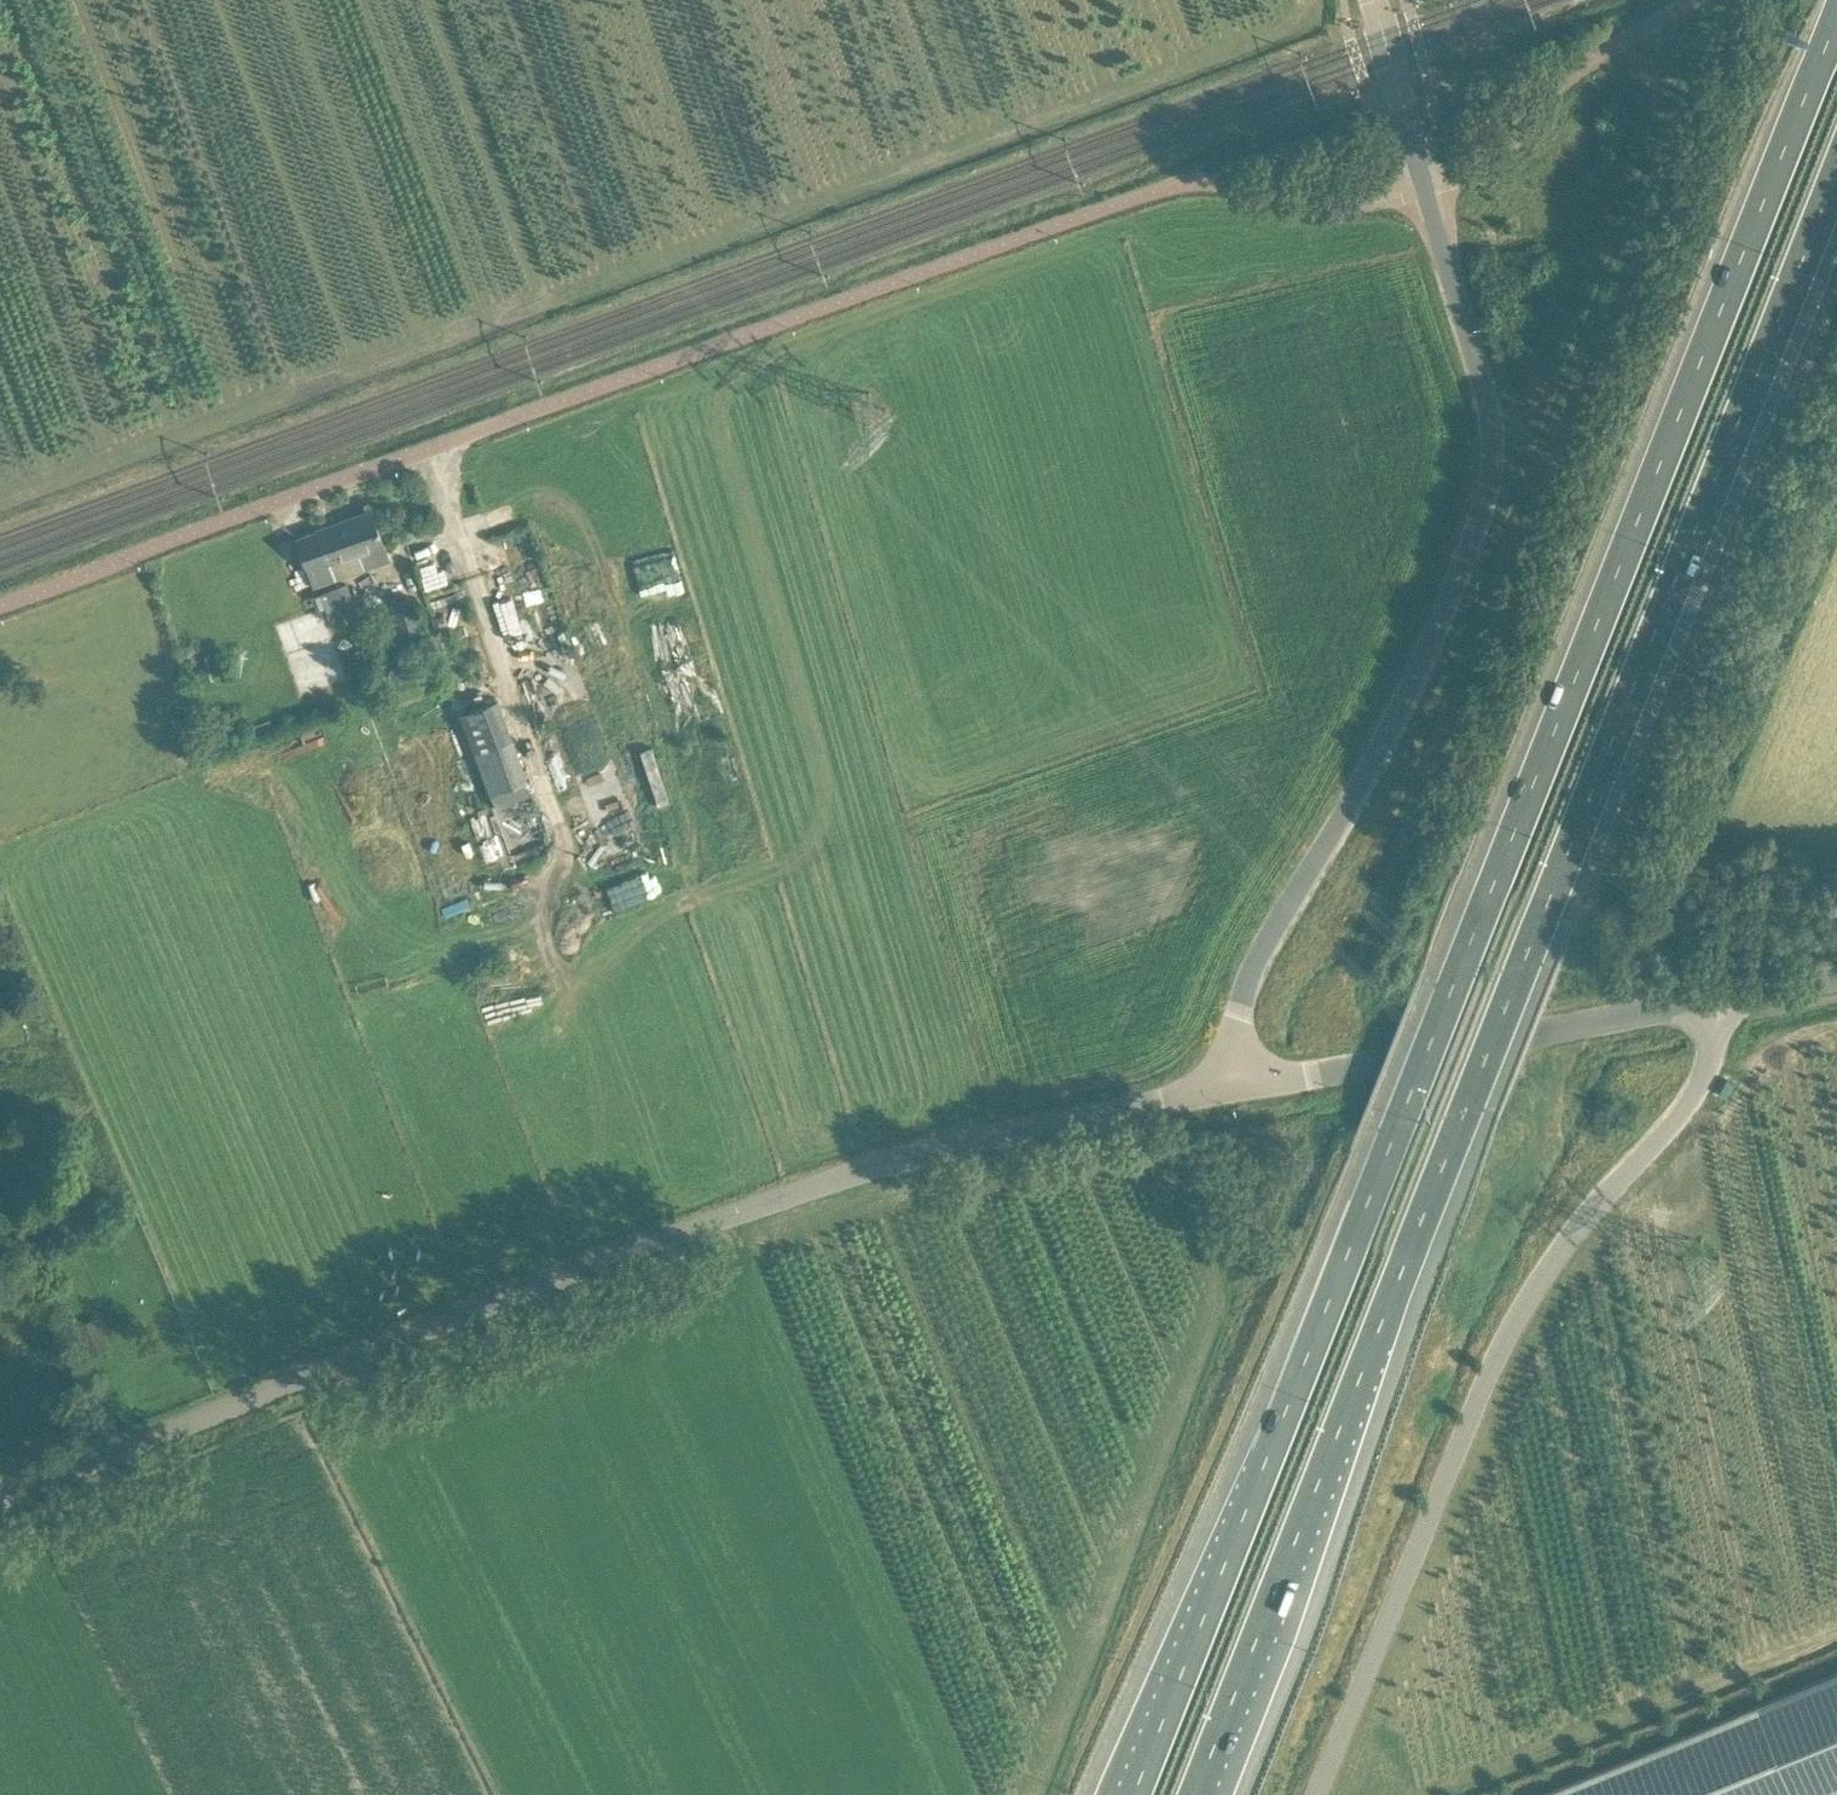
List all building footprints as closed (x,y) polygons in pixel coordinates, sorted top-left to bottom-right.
[(297,537),(314,585),(336,577),(330,561),(359,550),(365,567),(389,559),(372,509),(317,529),(318,530),(297,537)] [(327,589),(335,613),(357,605),(349,581),(327,589)] [(403,633),(419,628),(409,596),(392,601),(403,633)] [(322,609),(277,625),(302,693),(347,677),(322,609)] [(462,713),(496,805),(528,793),(523,780),(527,778),(498,699),(462,713)] [(1538,1794),(1836,1794),(1836,1672),(1538,1794)]
